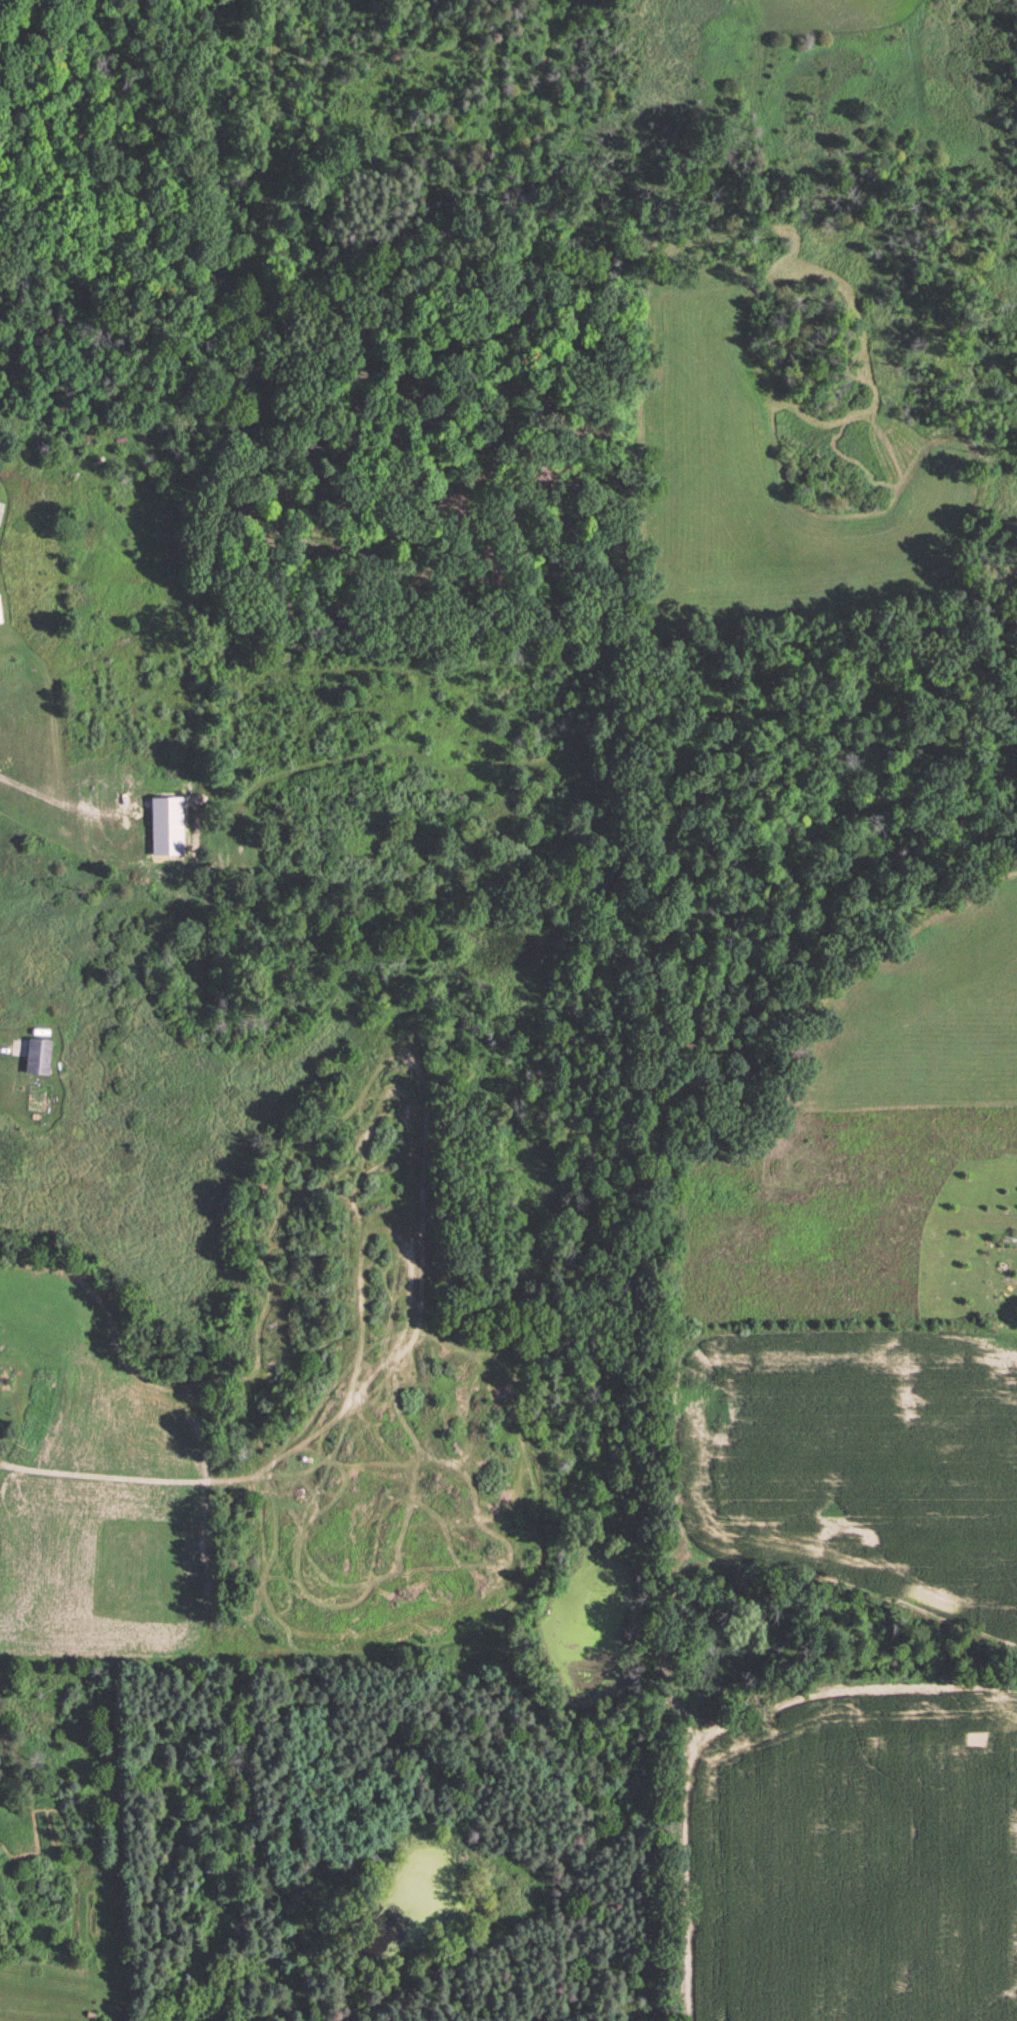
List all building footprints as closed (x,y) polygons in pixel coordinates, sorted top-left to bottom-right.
[(51,1076),(53,1040),(29,1039),(27,1075),(51,1076)]
